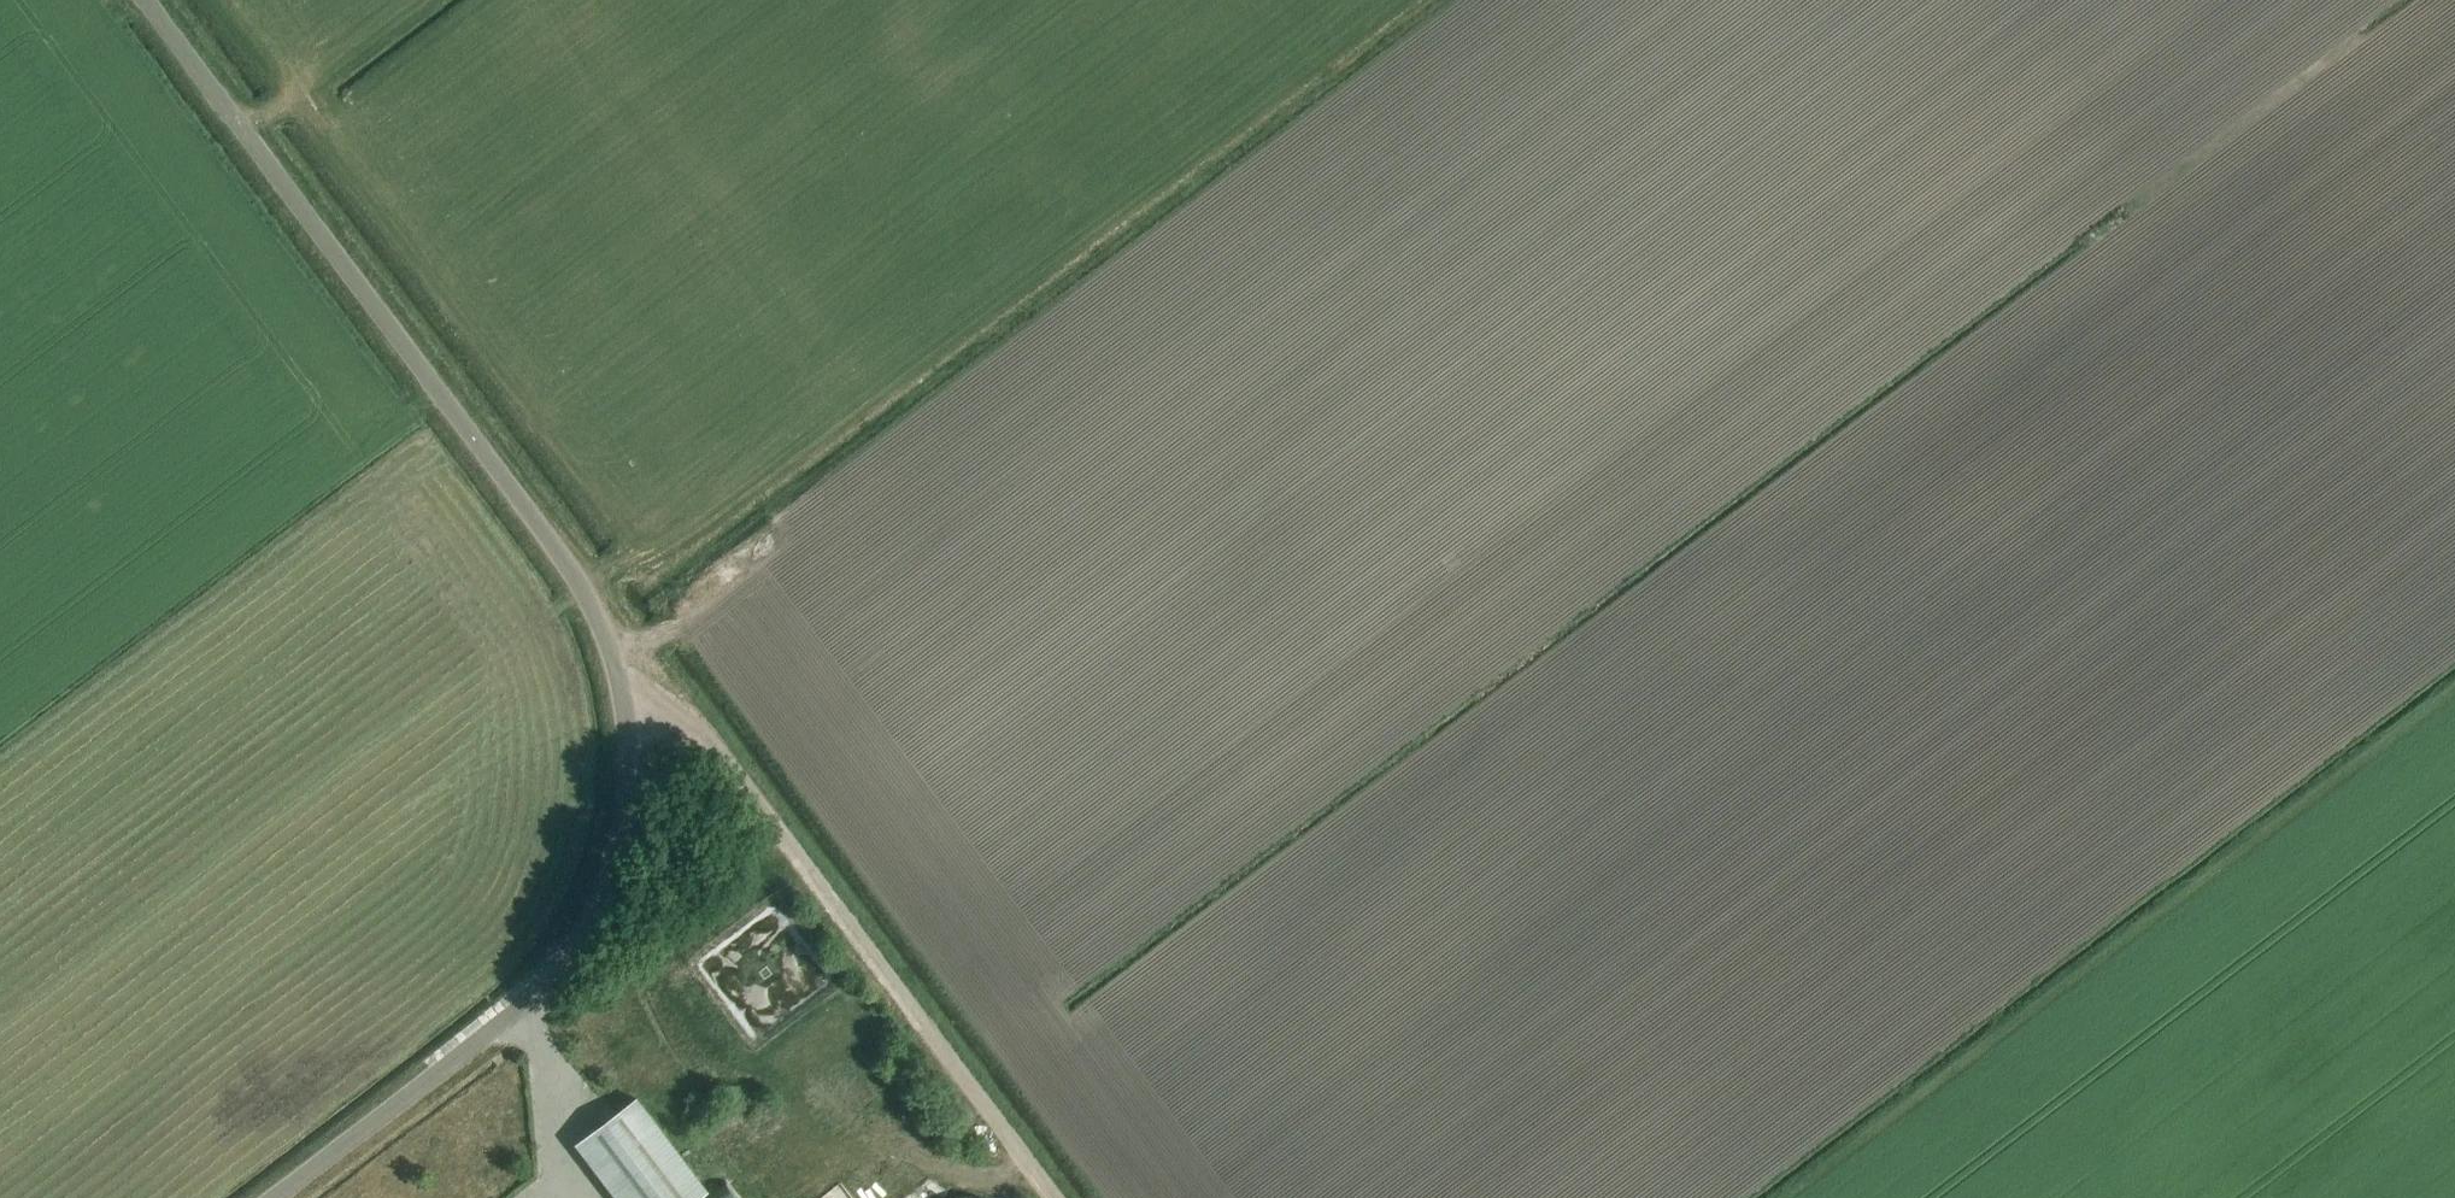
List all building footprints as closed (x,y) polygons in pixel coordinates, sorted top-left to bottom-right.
[(575,1141),(618,1197),(695,1197),(705,1190),(634,1095),(575,1141)] [(703,1197),(741,1197),(727,1180),(703,1197)] [(888,1187),(871,1197),(895,1197),(888,1187)]
